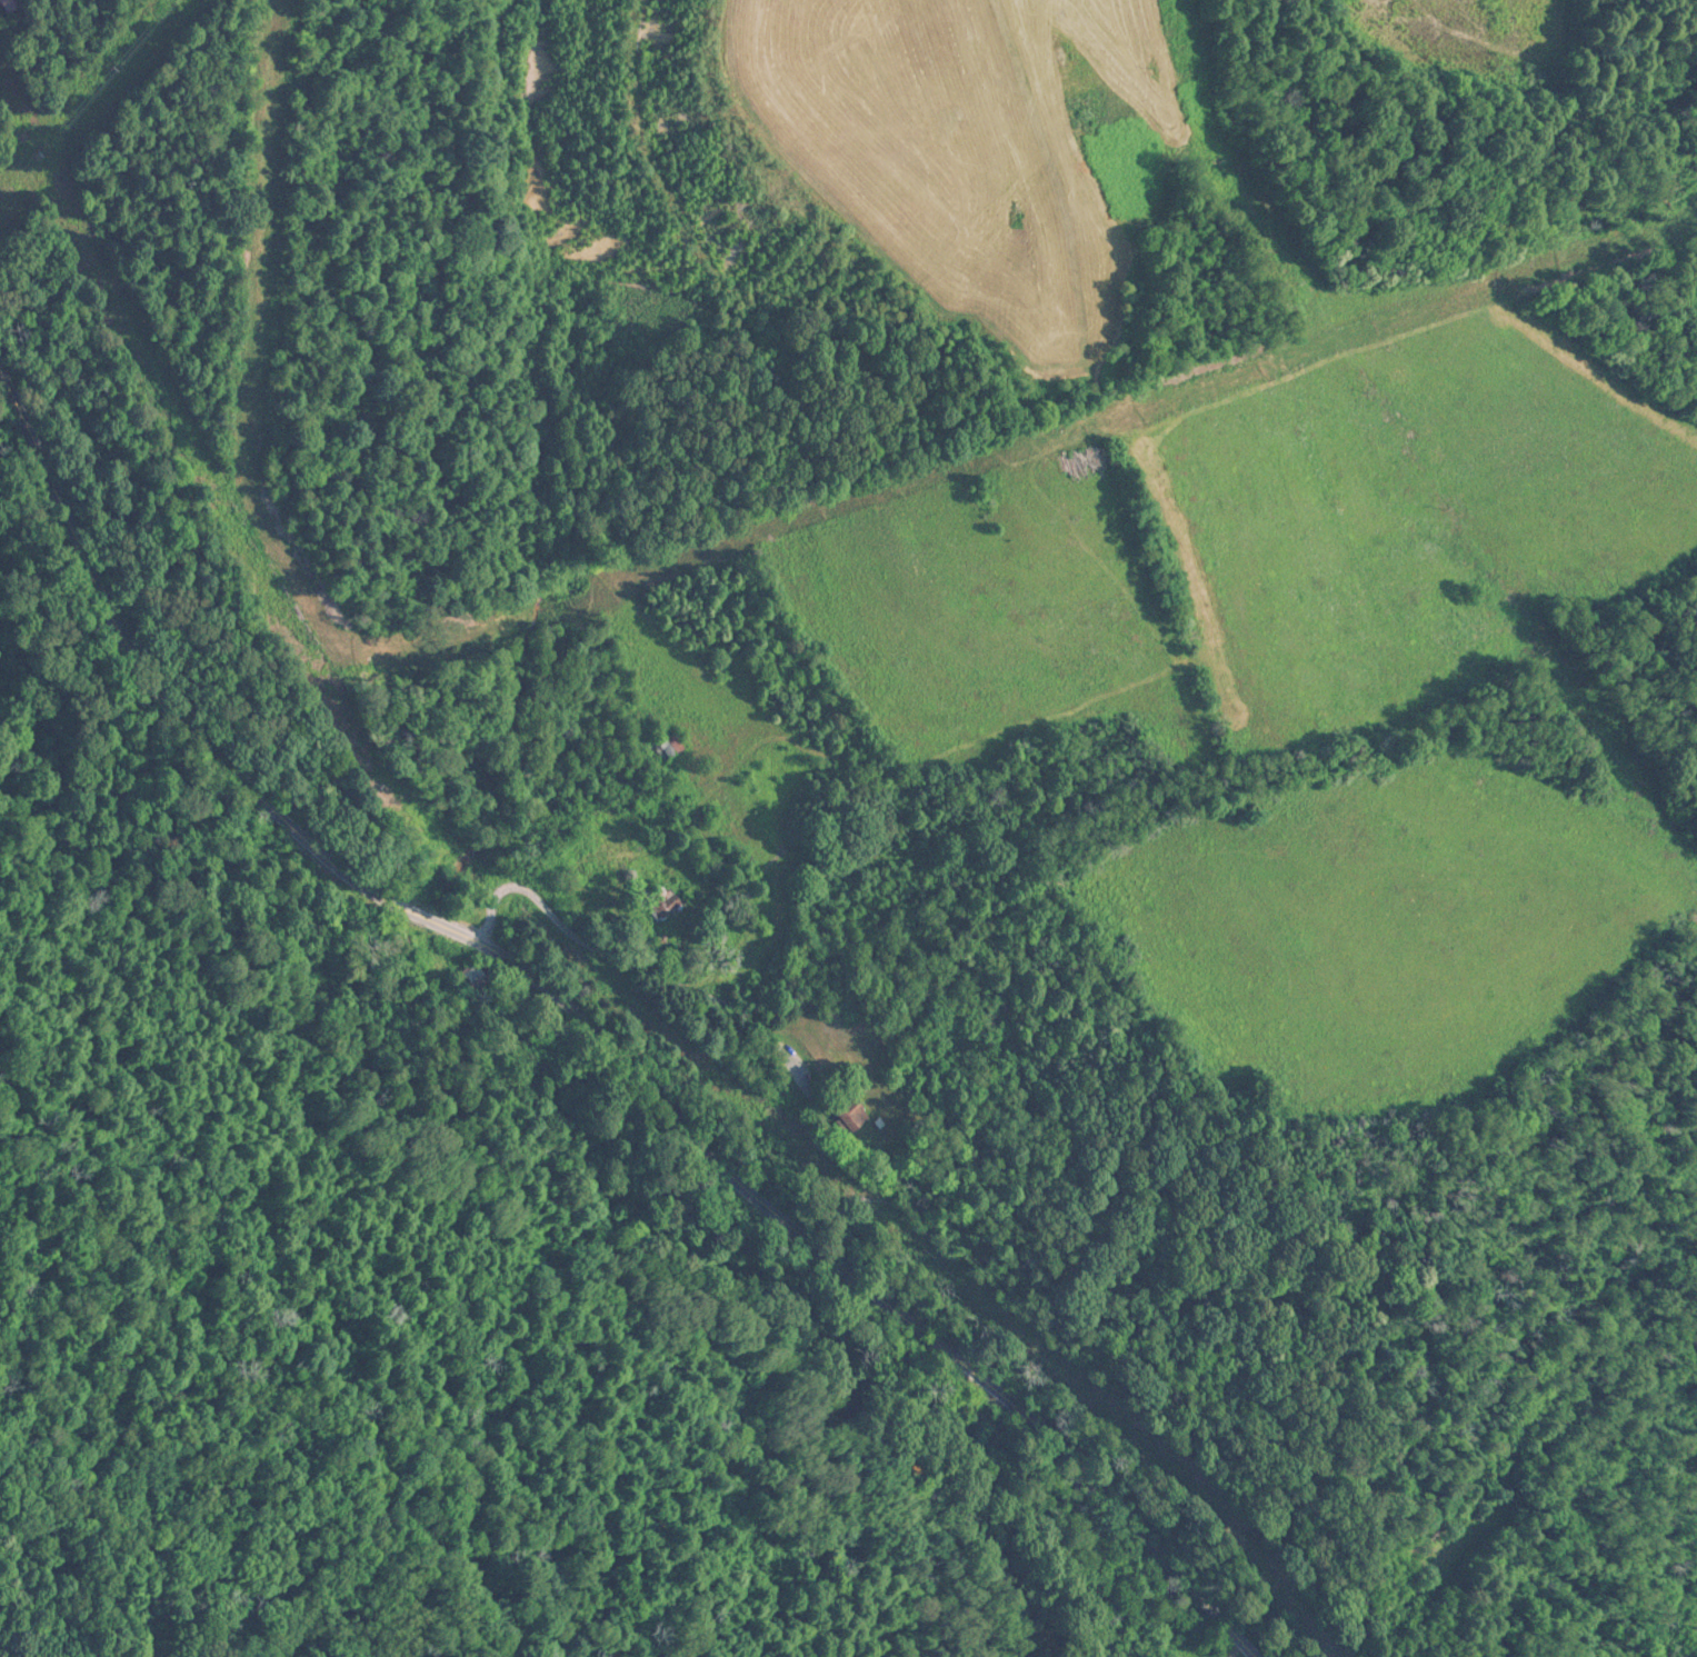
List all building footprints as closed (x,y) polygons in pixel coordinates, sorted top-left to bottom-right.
[(25,5),(21,0),(0,0),(0,2),(8,16),(25,5)] [(655,746),(663,764),(685,754),(676,736),(655,746)] [(472,987),(485,978),(475,964),(462,973),(472,987)] [(871,1117),(854,1099),(837,1116),(855,1133),(871,1117)]
